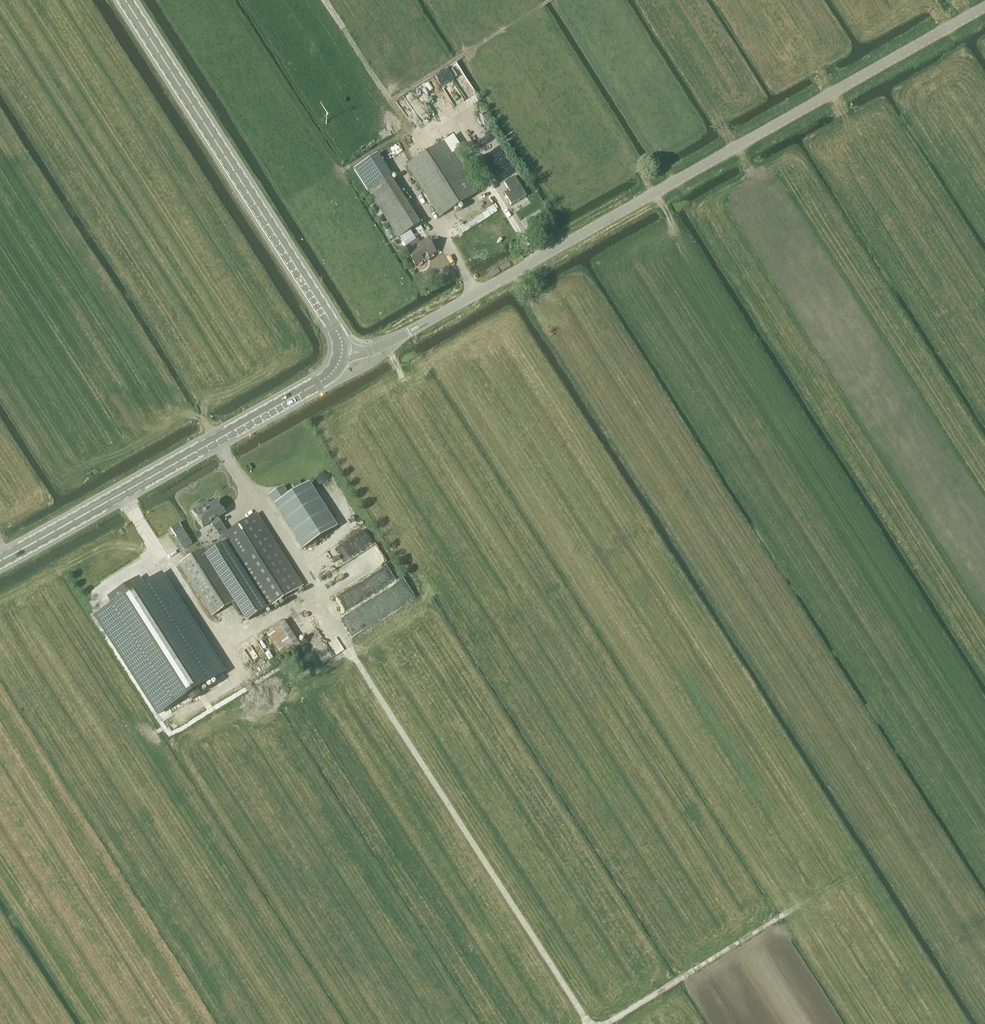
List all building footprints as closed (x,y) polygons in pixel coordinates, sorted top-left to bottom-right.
[(439,217),(477,193),(444,142),(407,166),(439,217)] [(398,238),(421,224),(377,155),(354,170),(398,238)] [(505,196),(511,206),(516,203),(526,197),(514,177),(504,183),(510,193),(505,196)] [(532,219),(522,226),(526,232),(536,226),(532,219)] [(416,266),(436,253),(427,239),(407,252),(416,266)] [(295,490),(302,486),(299,481),(292,485),(295,490)] [(269,496),(303,549),(337,527),(309,483),(289,496),(283,487),(269,496)] [(203,504),(193,511),(204,527),(211,522),(220,538),(228,533),(218,518),(225,513),(217,500),(205,508),(203,504)] [(220,538),(220,539),(221,540),(205,550),(237,601),(236,602),(248,621),(303,586),(257,514),(228,533),(220,538)] [(187,548),(195,543),(182,523),(174,528),(187,548)] [(204,549),(179,564),(212,617),(236,602),(237,601),(205,550),(204,549)] [(115,605),(97,617),(159,714),(224,673),(162,575),(144,587),(139,579),(110,598),(115,605)]
